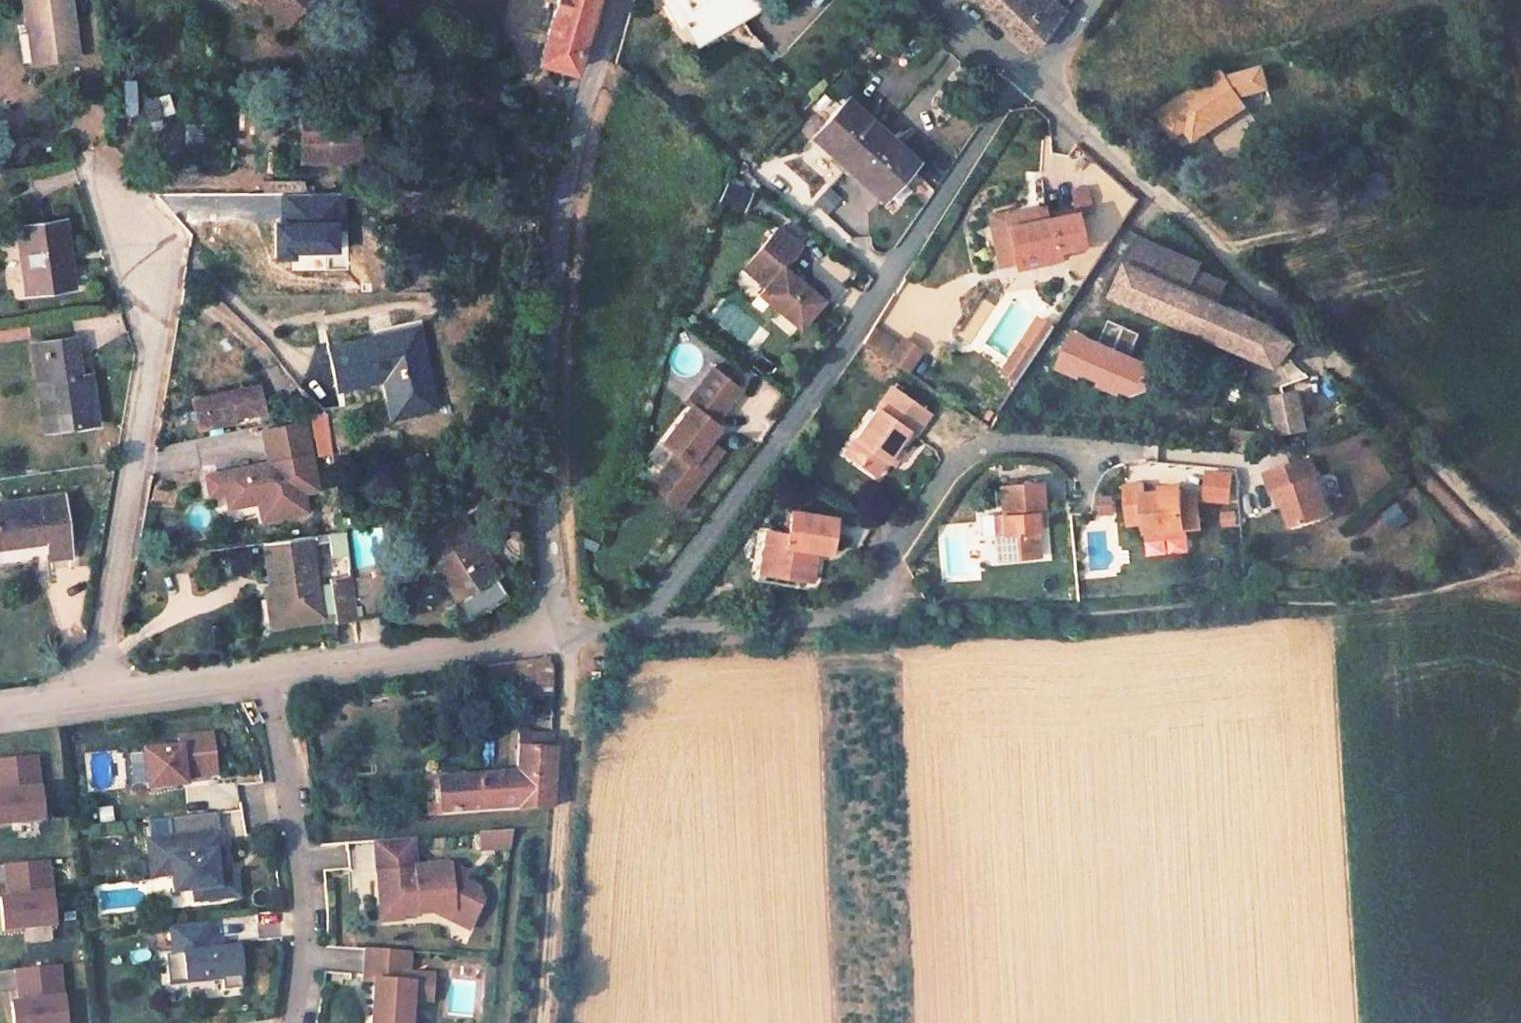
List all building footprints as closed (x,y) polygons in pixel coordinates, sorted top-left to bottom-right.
[(31,67),(76,62),(68,0),(23,0),(31,67)] [(287,23),(308,0),(260,0),(287,23)] [(517,51),(572,73),(600,0),(537,0),(517,51)] [(758,12),(751,0),(663,0),(659,3),(675,28),(680,24),(690,38),(734,12),(740,23),(758,12)] [(1031,49),(1046,30),(1019,0),(976,0),(1031,49)] [(1171,94),(1166,87),(1150,97),(1155,105),(1148,110),(1157,123),(1186,104),(1177,90),(1171,94)] [(851,92),(818,128),(886,190),(918,154),(851,92)] [(332,107),(307,107),(308,133),(323,133),(323,148),(308,148),(309,171),(369,170),(368,164),(368,149),(383,148),(383,124),(343,125),(342,97),(332,97),(332,107)] [(323,133),(308,133),(308,148),(323,148),(323,133)] [(723,178),(717,203),(743,210),(750,185),(723,178)] [(813,199),(824,212),(841,197),(830,184),(813,199)] [(1069,201),(1088,200),(1087,186),(1068,187),(1069,201)] [(1012,266),(1057,257),(1055,250),(1081,244),(1075,212),(1043,218),(1041,211),(1022,215),(1021,211),(1001,216),(1003,224),(1012,266)] [(60,224),(15,231),(25,298),(71,292),(60,224)] [(1003,224),(981,229),(990,271),(1012,266),(1003,224)] [(777,227),(742,268),(764,287),(758,295),(797,328),(820,300),(780,267),(799,245),(777,227)] [(1141,241),(1130,265),(1191,291),(1200,271),(1202,266),(1141,241)] [(1130,265),(1117,296),(1189,327),(1204,296),(1191,291),(1130,265)] [(1213,277),(1200,271),(1191,291),(1204,296),(1213,277)] [(1226,283),(1213,277),(1204,296),(1218,302),(1226,283)] [(1218,303),(1204,296),(1189,327),(1237,348),(1252,317),(1218,303)] [(1283,331),(1252,317),(1237,348),(1279,366),(1297,345),(1283,331)] [(395,424),(434,414),(415,338),(388,344),(389,352),(377,355),(375,348),(329,359),(338,399),(386,388),(395,424)] [(924,352),(903,338),(889,359),(910,373),(924,352)] [(1037,349),(1024,339),(1005,367),(1019,376),(1037,349)] [(35,389),(42,439),(67,436),(94,432),(87,380),(77,381),(72,344),(30,350),(35,389)] [(741,390),(714,369),(687,403),(692,407),(664,444),(677,455),(663,473),(691,494),(719,457),(706,447),(710,442),(720,428),(715,424),(741,390)] [(254,378),(186,395),(192,419),(260,402),(254,378)] [(889,453),(909,425),(915,430),(931,408),(893,381),(857,431),(869,439),(858,454),(878,468),(889,453)] [(1299,393),(1273,398),(1280,434),(1306,429),(1299,393)] [(896,458),(915,430),(909,425),(889,453),(896,458)] [(857,431),(847,446),(858,454),(869,439),(857,431)] [(307,440),(265,447),(271,479),(207,491),(210,510),(226,507),(229,523),(259,518),(275,515),(278,534),(308,528),(304,509),(302,498),(317,495),(307,440)] [(706,447),(719,457),(723,452),(710,442),(706,447)] [(1284,496),(1292,523),(1327,512),(1307,452),(1264,467),(1269,485),(1274,483),(1279,482),(1284,496)] [(1202,501),(1232,501),(1232,467),(1202,467),(1202,501)] [(663,473),(654,485),(682,506),(691,494),(663,473)] [(994,510),(995,528),(1003,527),(1006,554),(1037,551),(1035,529),(1033,516),(1042,516),(1038,480),(998,483),(1000,509),(994,510)] [(1180,485),(1166,486),(1140,488),(1140,482),(1127,483),(1130,519),(1144,518),(1145,527),(1183,524),(1196,523),(1195,504),(1182,505),(1181,492),(1180,485)] [(1274,483),(1278,498),(1284,496),(1279,482),(1274,483)] [(1181,492),(1182,505),(1195,504),(1194,491),(1181,492)] [(1097,514),(1115,512),(1113,493),(1095,495),(1097,514)] [(317,495),(302,498),(304,509),(319,507),(317,495)] [(1380,511),(1392,528),(1408,517),(1396,499),(1380,511)] [(62,506),(0,513),(0,556),(48,550),(50,568),(71,566),(62,506)] [(1220,509),(1222,526),(1236,525),(1235,507),(1220,509)] [(802,577),(808,549),(815,550),(827,552),(834,519),(787,509),(782,532),(763,527),(757,553),(766,555),(763,569),(802,577)] [(275,515),(259,518),(263,536),(278,534),(275,515)] [(502,571),(464,516),(427,540),(466,596),(458,601),(470,619),(508,592),(496,575),(502,571)] [(1043,528),(1042,516),(1033,516),(1035,529),(1043,528)] [(1183,524),(1145,527),(1146,537),(1184,534),(1183,524)] [(995,528),(998,554),(1006,554),(1003,527),(995,528)] [(343,545),(262,555),(273,633),(339,626),(341,638),(354,636),(350,597),(343,545)] [(809,579),(815,550),(808,549),(802,577),(809,579)] [(757,553),(754,567),(763,569),(766,555),(757,553)] [(377,593),(350,597),(354,636),(381,633),(377,593)] [(492,782),(437,782),(438,803),(424,804),(425,816),(547,809),(551,728),(517,732),(515,785),(492,782)] [(182,747),(146,751),(151,788),(187,784),(186,773),(218,770),(214,733),(181,737),(182,747)] [(128,787),(138,787),(136,753),(126,754),(128,787)] [(0,756),(0,825),(40,822),(36,754),(0,756)] [(217,813),(170,818),(172,838),(156,839),(158,857),(171,856),(173,875),(174,891),(195,889),(196,899),(238,895),(236,872),(216,874),(214,852),(221,851),(217,813)] [(510,831),(478,833),(479,849),(508,847),(510,831)] [(412,836),(373,839),(377,914),(398,913),(397,908),(415,907),(415,902),(429,901),(430,911),(445,919),(450,910),(469,921),(480,902),(475,890),(460,882),(448,876),(447,864),(413,866),(412,836)] [(158,857),(156,839),(149,840),(153,877),(173,875),(171,856),(158,857)] [(51,926),(48,860),(0,862),(0,884),(1,896),(0,896),(0,929),(51,926)] [(464,874),(447,864),(448,876),(460,882),(464,874)] [(397,908),(398,913),(430,911),(429,901),(415,902),(415,907),(397,908)] [(469,921),(450,910),(445,919),(464,930),(469,921)] [(212,924),(175,928),(178,954),(165,955),(169,983),(222,977),(224,990),(242,988),(238,947),(225,948),(224,941),(214,942),(212,924)] [(49,940),(49,928),(25,927),(25,940),(49,940)] [(365,949),(363,980),(373,981),(371,1022),(409,1022),(410,999),(412,982),(407,983),(407,974),(409,951),(365,949)] [(5,999),(6,1022),(63,1022),(59,964),(10,967),(12,999),(5,999)] [(407,983),(412,982),(410,999),(431,1000),(432,975),(407,974),(407,983)]
